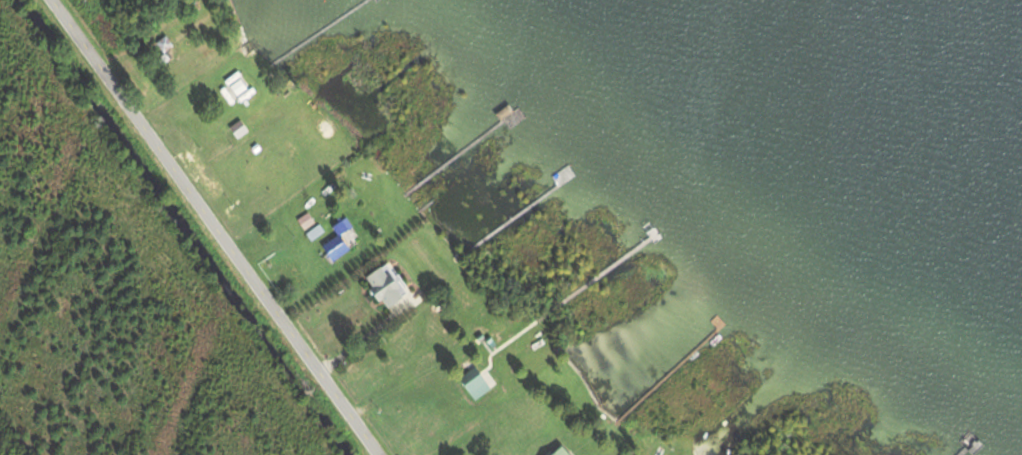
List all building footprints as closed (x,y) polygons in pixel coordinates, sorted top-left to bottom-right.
[(517,109),(511,114),(505,106),(493,115),(499,123),(506,117),(513,126),(524,118),(517,109)] [(303,231),(314,223),(307,213),(296,221),(303,231)] [(349,228),(343,219),(330,227),(335,236),(349,228)] [(309,240),(321,232),(317,226),(305,234),(309,240)] [(346,248),(337,240),(322,255),(330,263),(346,248)] [(384,310),(400,293),(374,266),(357,283),(384,310)] [(472,401),(488,389),(473,368),(457,381),(472,401)] [(556,444),(545,454),(567,454),(556,444)]
